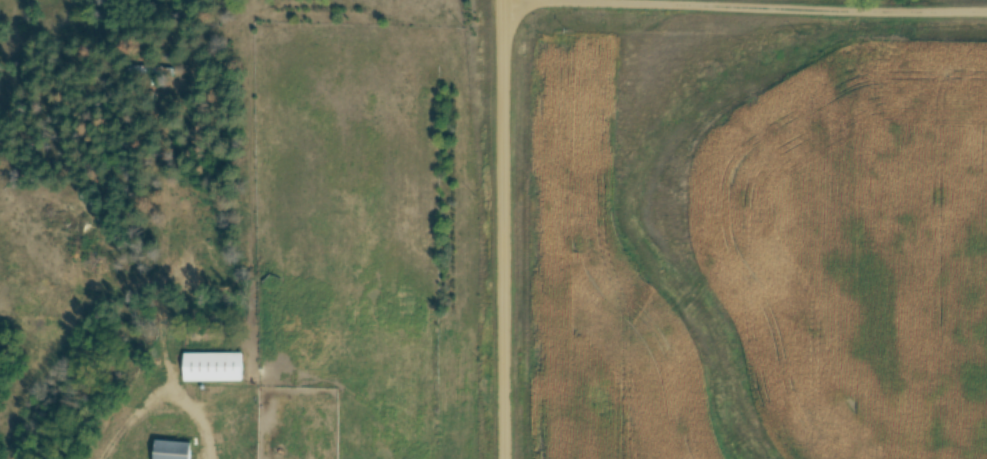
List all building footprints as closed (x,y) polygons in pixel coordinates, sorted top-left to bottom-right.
[(182,382),(241,382),(241,352),(182,352),(182,382)] [(189,443),(153,441),(152,458),(188,458),(189,443)]
